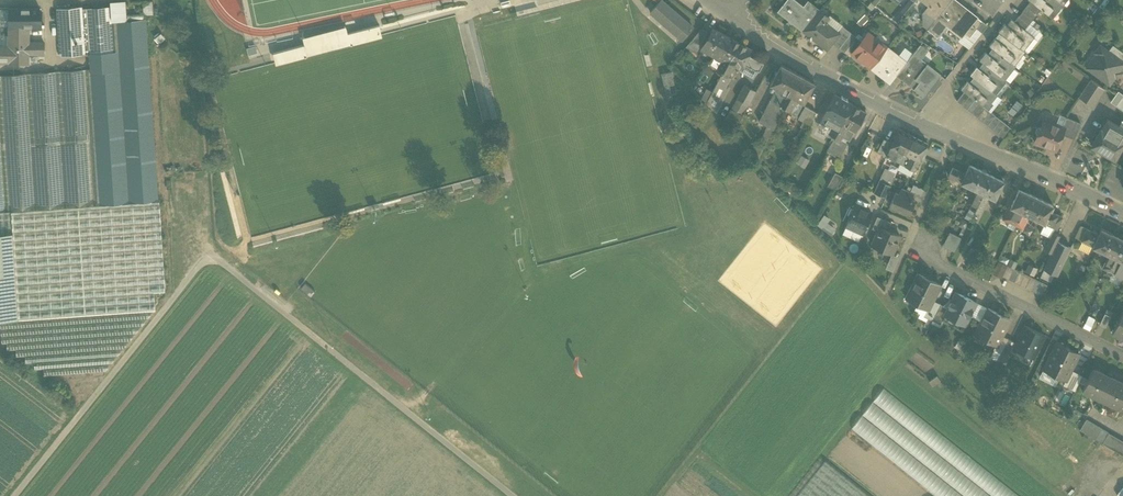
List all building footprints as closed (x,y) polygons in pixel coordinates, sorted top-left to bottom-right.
[(661,0),(660,0),(650,12),(682,40),(693,28),(661,0)] [(795,0),(787,0),(778,11),(803,30),(819,9),(810,3),(806,9),(795,0)] [(929,5),(925,11),(935,19),(950,0),(922,0),(929,5)] [(956,0),(950,0),(935,19),(928,29),(937,35),(946,25),(961,36),(966,30),(977,17),(977,16),(956,0)] [(1059,0),(1029,0),(1030,1),(1041,9),(1053,18),(1049,14),(1053,9),(1055,11),(1061,3),(1063,5),(1064,4),(1059,0),(1059,1),(1059,0)] [(1041,9),(1030,1),(1026,6),(1037,14),(1041,9)] [(82,6),(57,8),(60,56),(85,54),(82,8),(82,6)] [(1037,14),(1026,6),(1022,11),(1033,20),(1037,14)] [(0,75),(0,233),(13,232),(19,318),(155,309),(154,291),(165,291),(159,200),(146,19),(111,22),(110,7),(82,8),(85,54),(85,55),(89,55),(90,69),(0,75)] [(828,17),(819,9),(803,30),(827,49),(833,41),(839,33),(838,32),(825,21),(828,17)] [(925,11),(922,14),(923,25),(928,29),(935,19),(925,11)] [(1033,20),(1022,11),(1018,16),(1029,25),(1033,20)] [(9,12),(9,45),(0,45),(0,62),(9,62),(10,62),(28,62),(28,53),(44,53),(44,42),(28,42),(28,27),(44,27),(45,13),(9,12)] [(863,24),(867,15),(860,12),(856,21),(863,24)] [(1029,25),(1018,16),(1014,21),(1025,30),(1029,25)] [(977,17),(966,30),(971,35),(977,28),(982,21),(977,17)] [(1014,21),(1011,19),(1012,20),(1007,26),(1004,23),(998,31),(1003,35),(1003,34),(1019,47),(1023,42),(1026,44),(1032,36),(1033,38),(1034,37),(1025,30),(1014,21)] [(987,25),(982,21),(977,28),(981,31),(987,25)] [(701,28),(690,41),(691,42),(699,46),(700,46),(708,32),(701,28)] [(713,28),(701,50),(715,58),(727,36),(713,28)] [(842,28),(838,32),(839,33),(833,41),(840,47),(850,34),(842,28)] [(850,34),(840,47),(845,51),(855,38),(850,34)] [(1019,47),(1003,34),(1003,35),(998,40),(993,36),(987,44),(992,48),(992,47),(1010,62),(1010,61),(1014,56),(1016,58),(1022,51),(1024,52),(1025,51),(1019,47)] [(727,36),(715,58),(721,61),(716,71),(722,74),(729,62),(739,43),(727,36)] [(873,44),(864,37),(860,42),(852,53),(871,68),(887,47),(877,39),(873,44)] [(855,38),(845,51),(851,55),(852,53),(860,42),(855,38)] [(699,46),(691,42),(688,48),(696,53),(699,46)] [(739,43),(729,62),(734,65),(741,69),(740,71),(753,78),(757,71),(759,72),(763,64),(748,55),(752,50),(739,43)] [(927,51),(919,45),(913,54),(921,60),(927,51)] [(1100,45),(1095,52),(1097,54),(1094,59),(1095,62),(1090,68),(1087,66),(1086,68),(1109,84),(1122,65),(1122,62),(1108,51),(1100,45)] [(1113,45),(1108,51),(1122,62),(1122,53),(1113,45)] [(906,62),(887,47),(871,68),(890,83),(897,74),(905,63),(906,62)] [(1010,62),(992,47),(992,48),(987,54),(984,51),(978,58),(982,62),(1001,76),(1005,71),(1007,73),(1013,65),(1015,67),(1016,66),(1010,61),(1010,62)] [(921,60),(913,54),(906,62),(905,63),(911,68),(903,79),(922,95),(939,74),(921,60)] [(729,62),(722,74),(728,78),(728,77),(734,65),(729,62)] [(1001,76),(982,62),(978,68),(974,65),(968,73),(973,76),(991,91),(991,90),(995,85),(998,87),(1004,80),(1006,81),(1006,80),(1001,76)] [(905,63),(897,74),(903,79),(911,68),(905,63)] [(802,77),(780,66),(770,85),(785,93),(778,105),(785,109),(802,77)] [(728,78),(722,74),(719,80),(713,91),(710,96),(719,100),(730,79),(728,77),(728,78)] [(991,91),(973,76),(968,82),(965,79),(959,87),(964,91),(969,95),(974,99),(979,103),(985,107),(986,108),(982,104),(986,100),(988,102),(994,94),(996,96),(997,95),(991,90),(991,91)] [(814,84),(802,77),(785,109),(790,112),(797,100),(804,103),(814,84)] [(715,78),(709,89),(713,91),(719,80),(715,78)] [(1091,80),(1079,97),(1092,106),(1104,88),(1091,80)] [(756,92),(744,85),(737,99),(748,105),(756,92)] [(704,102),(709,90),(704,87),(699,99),(704,102)] [(969,95),(964,91),(957,101),(962,105),(969,95)] [(834,95),(824,114),(836,121),(829,134),(835,137),(852,105),(840,98),(834,95)] [(969,95),(962,105),(967,109),(974,99),(969,95)] [(720,107),(711,98),(706,103),(715,112),(720,107)] [(974,99),(967,109),(972,113),(979,103),(974,99)] [(770,100),(759,122),(773,130),(785,109),(778,105),(770,100)] [(979,103),(972,113),(977,117),(985,107),(979,103)] [(702,116),(693,104),(685,110),(697,127),(705,121),(702,116)] [(865,112),(852,105),(835,137),(841,140),(841,139),(842,137),(849,141),(854,131),(865,112)] [(805,106),(798,118),(804,121),(801,127),(807,130),(809,125),(816,113),(805,106)] [(985,107),(977,117),(982,121),(990,111),(986,108),(985,107)] [(990,111),(982,121),(987,125),(995,115),(990,111)] [(816,113),(809,125),(816,129),(823,117),(816,113)] [(1000,119),(995,115),(987,125),(992,129),(1000,119)] [(1080,123),(1066,117),(1061,127),(1064,128),(1065,129),(1062,135),(1074,139),(1080,123)] [(1000,119),(992,129),(997,133),(1005,123),(1000,119)] [(1107,119),(1101,129),(1091,146),(1114,159),(1122,144),(1122,128),(1107,119)] [(1044,120),(1043,120),(1040,127),(1039,126),(1036,127),(1035,131),(1036,134),(1037,135),(1034,142),(1034,143),(1046,147),(1047,146),(1056,150),(1062,135),(1065,129),(1064,128),(1061,127),(1044,120)] [(1005,123),(997,133),(1003,137),(1010,127),(1005,123)] [(913,137),(898,130),(891,143),(885,155),(900,163),(904,155),(905,155),(913,137)] [(829,134),(827,133),(821,144),(828,148),(835,137),(829,134)] [(841,140),(835,137),(828,148),(826,152),(839,159),(847,143),(841,139),(841,140)] [(927,145),(913,137),(905,155),(909,157),(905,165),(914,170),(927,145)] [(891,143),(883,139),(877,151),(885,155),(891,143)] [(969,165),(965,174),(952,168),(948,176),(961,182),(961,183),(972,188),(981,170),(969,165)] [(981,170),(972,188),(978,191),(983,194),(992,176),(981,170)] [(843,177),(835,173),(827,186),(835,191),(843,177)] [(1003,181),(992,176),(983,194),(988,196),(995,199),(1003,181)] [(891,186),(879,181),(873,193),(885,198),(891,186)] [(924,190),(913,185),(910,192),(914,194),(921,197),(924,190)] [(910,192),(901,188),(899,194),(911,200),(914,194),(910,192)] [(1019,189),(1009,210),(1007,209),(1002,219),(1009,222),(1007,227),(1013,230),(1016,225),(1022,213),(1031,195),(1019,189)] [(978,191),(969,208),(975,211),(983,194),(978,191)] [(899,194),(895,193),(889,206),(909,215),(915,201),(911,200),(899,194)] [(983,194),(975,211),(980,214),(988,196),(983,194)] [(1042,200),(1031,195),(1022,213),(1028,216),(1033,218),(1042,200)] [(1053,206),(1042,200),(1033,218),(1044,224),(1045,223),(1056,229),(1062,217),(1050,211),(1053,206)] [(871,213),(855,206),(849,220),(846,226),(863,233),(871,213)] [(1022,213),(1016,225),(1022,228),(1028,216),(1022,213)] [(825,223),(828,218),(822,214),(816,225),(831,233),(834,227),(825,223)] [(891,222),(877,217),(872,229),(878,231),(880,227),(887,230),(891,222)] [(887,230),(880,227),(878,231),(872,246),(892,254),(899,236),(887,230)] [(1101,229),(1098,235),(1087,229),(1081,241),(1093,247),(1092,247),(1104,253),(1113,235),(1101,229)] [(940,245),(953,251),(960,236),(947,230),(940,245)] [(0,233),(0,319),(2,319),(19,318),(13,232),(0,233)] [(1113,235),(1104,253),(1109,255),(1115,258),(1122,241),(1122,240),(1113,235)] [(1070,248),(1057,241),(1044,269),(1057,275),(1070,248)] [(1115,258),(1121,261),(1122,262),(1122,241),(1115,258)] [(1109,255),(1103,268),(1109,271),(1115,258),(1109,255)] [(1121,261),(1115,258),(1109,271),(1115,274),(1121,261)] [(1027,263),(1023,270),(1033,275),(1036,267),(1027,263)] [(1014,268),(1008,266),(1003,276),(1008,279),(1014,268)] [(1019,271),(1014,268),(1008,279),(1014,282),(1019,271)] [(1019,271),(1014,282),(1019,285),(1025,274),(1019,271)] [(940,285),(919,274),(906,300),(927,310),(932,301),(940,285)] [(1030,277),(1025,274),(1019,285),(1025,288),(1030,277)] [(1030,277),(1025,288),(1031,290),(1036,280),(1030,277)] [(1042,282),(1036,280),(1031,290),(1036,293),(1042,282)] [(1047,285),(1042,282),(1036,293),(1042,296),(1047,285)] [(976,303),(955,292),(948,308),(944,315),(945,315),(964,324),(960,331),(961,332),(976,303)] [(932,301),(927,310),(923,317),(927,319),(931,320),(939,304),(932,301)] [(939,304),(931,320),(940,325),(945,315),(944,315),(948,308),(939,304)] [(155,309),(2,319),(3,340),(7,340),(8,347),(17,347),(17,354),(26,353),(26,360),(35,359),(36,366),(44,366),(45,373),(106,369),(155,309)] [(989,309),(975,335),(996,345),(997,346),(1002,336),(1010,319),(1009,319),(989,309)] [(1122,311),(1112,333),(1120,337),(1121,334),(1122,335),(1122,311)] [(1110,316),(1105,314),(1099,324),(1105,327),(1110,316)] [(1087,315),(1082,326),(1088,329),(1093,317),(1087,315)] [(1045,336),(1025,326),(1014,349),(1034,359),(1045,336)] [(1008,339),(1002,336),(997,346),(996,345),(993,350),(1001,353),(1008,339)] [(1008,339),(1001,353),(1006,356),(1014,342),(1008,339)] [(1079,354),(1056,343),(1042,370),(1065,381),(1070,371),(1079,354)] [(1093,368),(1082,390),(1099,399),(1100,396),(1112,402),(1111,404),(1120,409),(1122,402),(1122,383),(1093,368)] [(932,370),(924,376),(928,381),(936,376),(932,370)] [(1081,376),(1070,371),(1065,381),(1063,386),(1074,391),(1081,376)] [(883,388),(851,428),(936,495),(1018,495),(883,388)] [(1109,432),(1086,420),(1080,431),(1102,444),(1108,433),(1109,432)] [(1108,433),(1102,444),(1122,456),(1122,442),(1108,433)] [(825,461),(797,495),(868,495),(825,461)]
